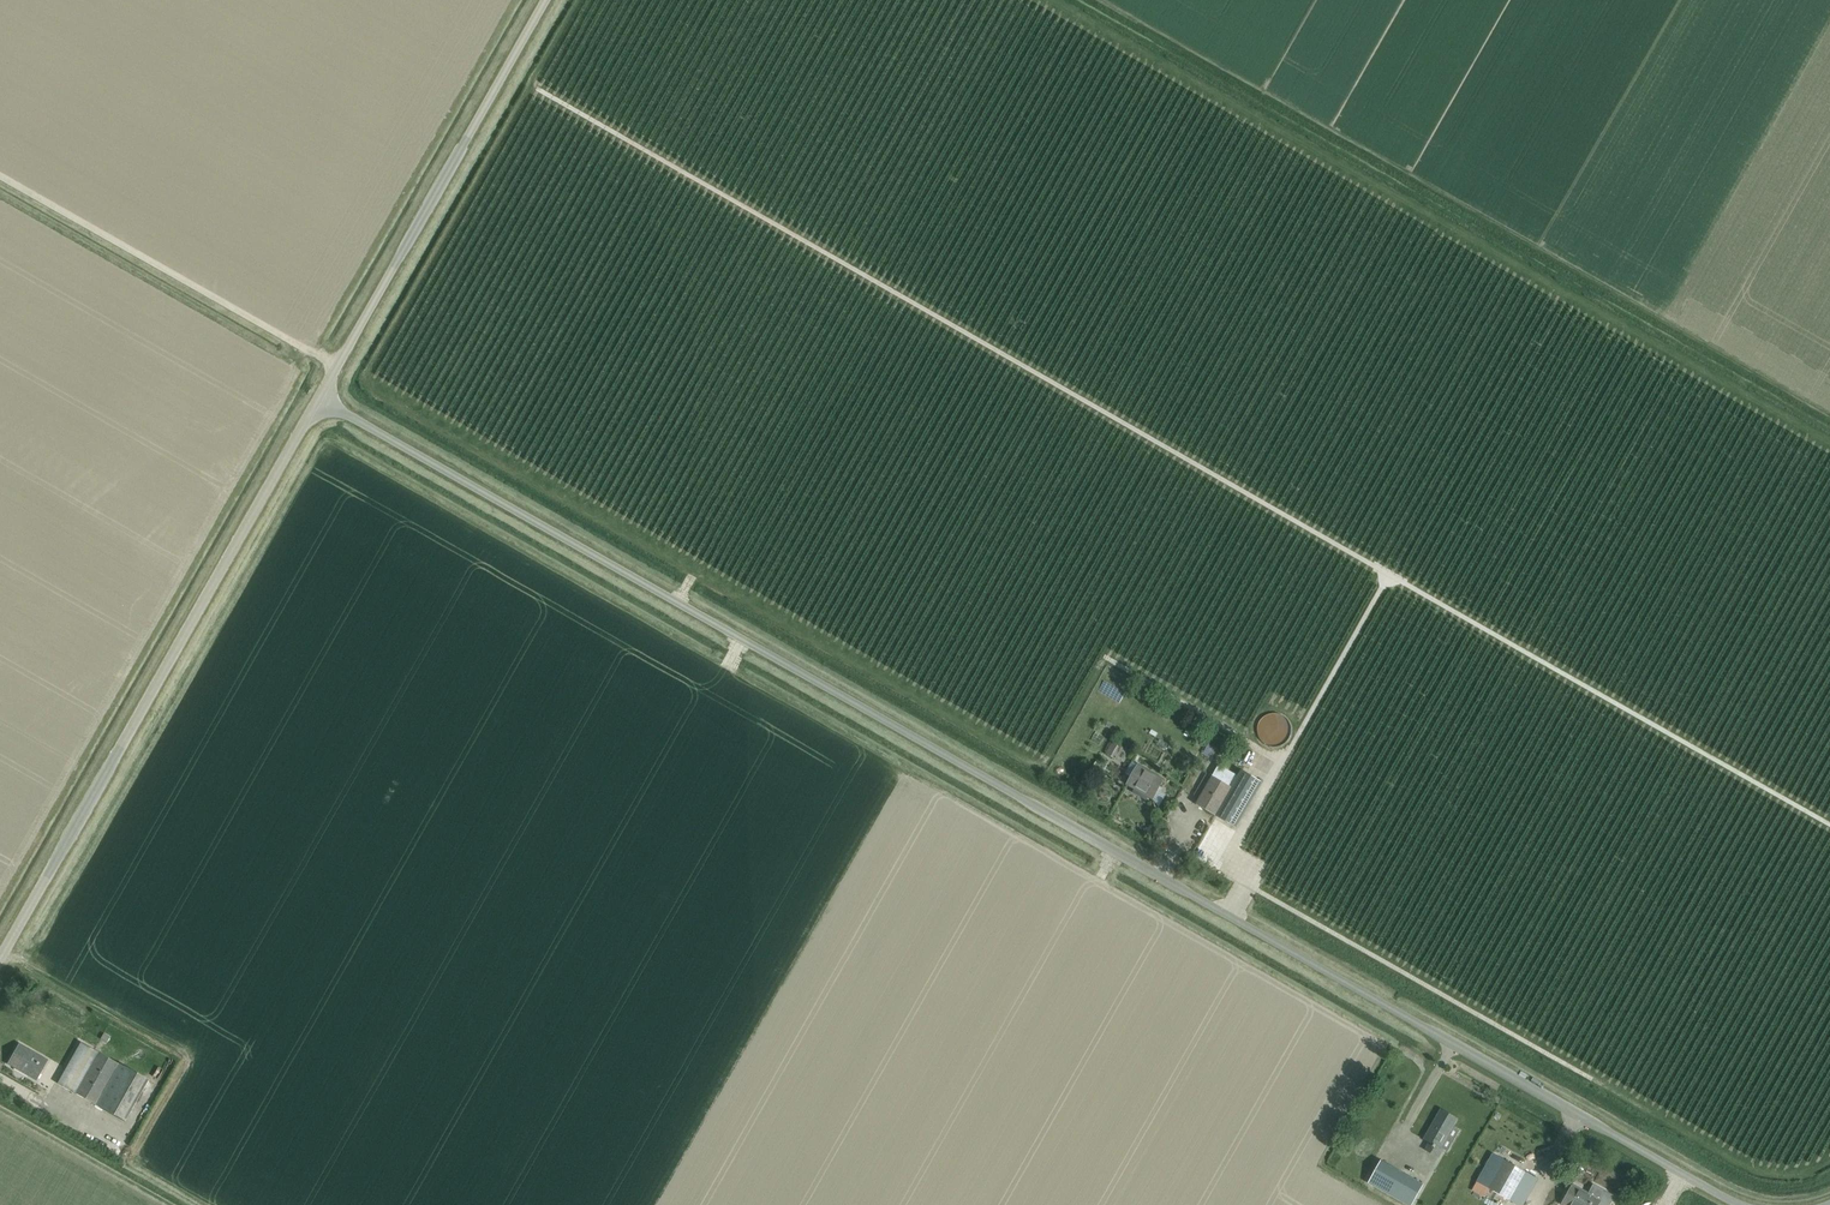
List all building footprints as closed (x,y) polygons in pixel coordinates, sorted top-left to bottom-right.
[(1207,758),(1203,768),(1223,777),(1228,766),(1207,758)] [(1138,765),(1127,784),(1136,790),(1134,793),(1145,799),(1147,796),(1152,799),(1163,780),(1138,765)] [(1231,787),(1215,816),(1236,828),(1262,782),(1241,770),(1238,776),(1231,787)] [(1199,799),(1195,805),(1215,816),(1231,787),(1212,776),(1206,773),(1199,786),(1204,789),(1199,799)] [(124,1122),(148,1081),(119,1064),(118,1064),(81,1042),(57,1083),(124,1122)] [(36,1080),(47,1060),(19,1044),(8,1064),(36,1080)] [(1440,1147),(1456,1119),(1440,1110),(1424,1139),(1429,1142),(1424,1150),(1438,1157),(1443,1149),(1440,1147)] [(1525,1172),(1492,1153),(1471,1190),(1484,1197),(1489,1188),(1489,1189),(1509,1200),(1518,1204),(1522,1204),(1537,1179),(1525,1172)] [(1423,1184),(1380,1161),(1368,1183),(1407,1204),(1411,1204),(1423,1184)] [(1572,1185),(1561,1204),(1563,1204),(1610,1204),(1615,1196),(1593,1184),(1587,1193),(1572,1185)]
